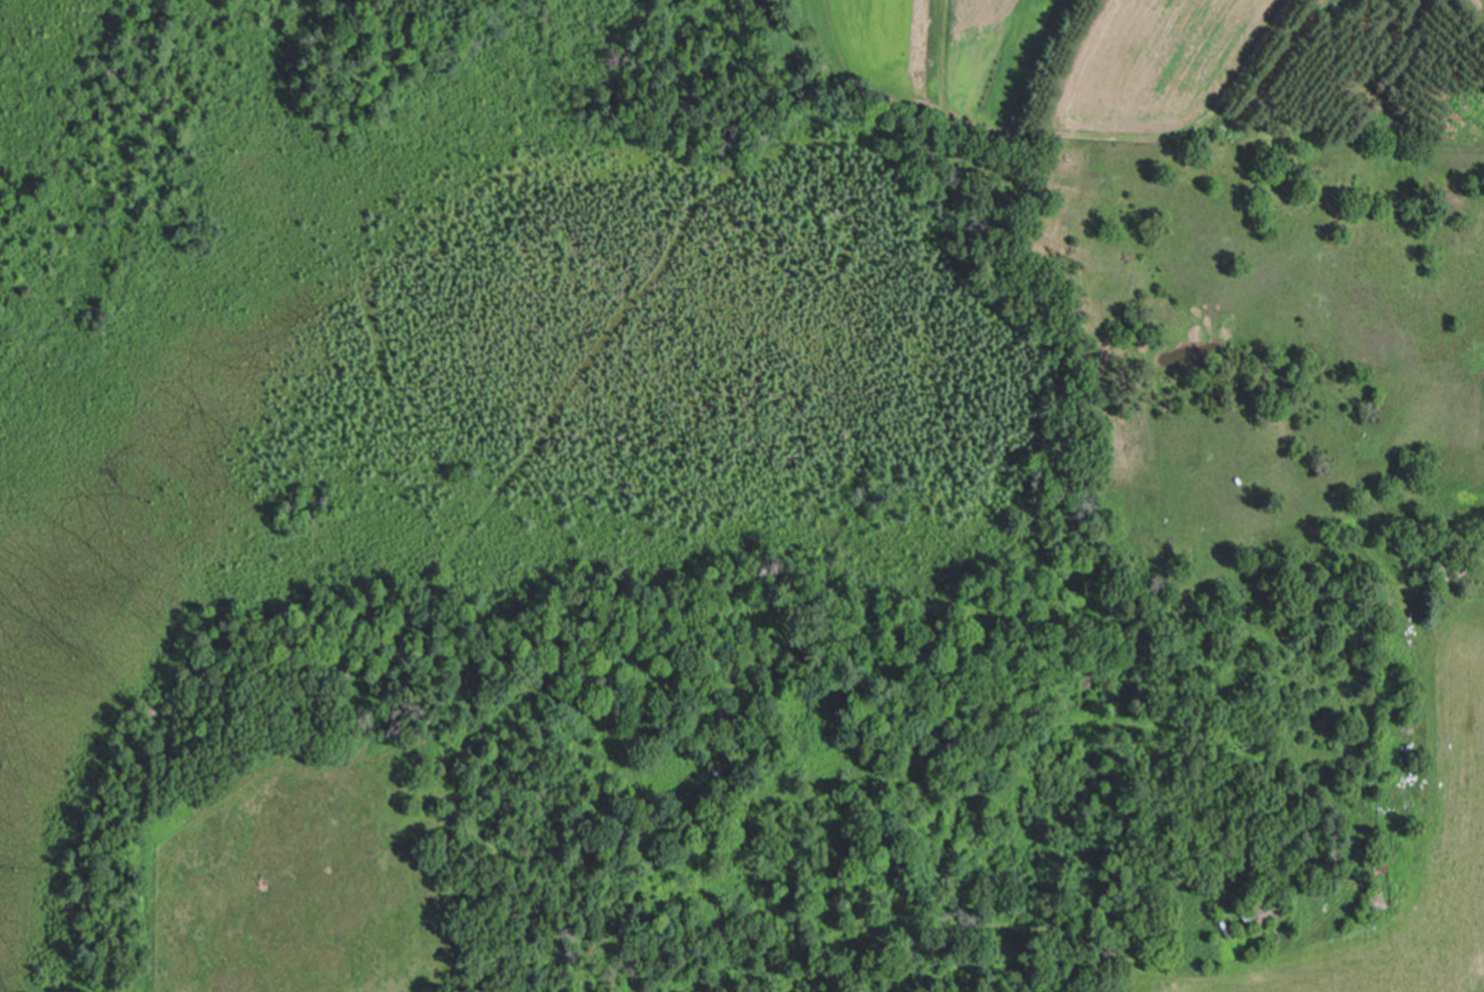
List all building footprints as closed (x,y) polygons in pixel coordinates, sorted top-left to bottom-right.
[(1368,914),(1384,909),(1379,891),(1362,897),(1368,914)] [(1253,931),(1292,914),(1284,895),(1244,912),(1253,931)]
